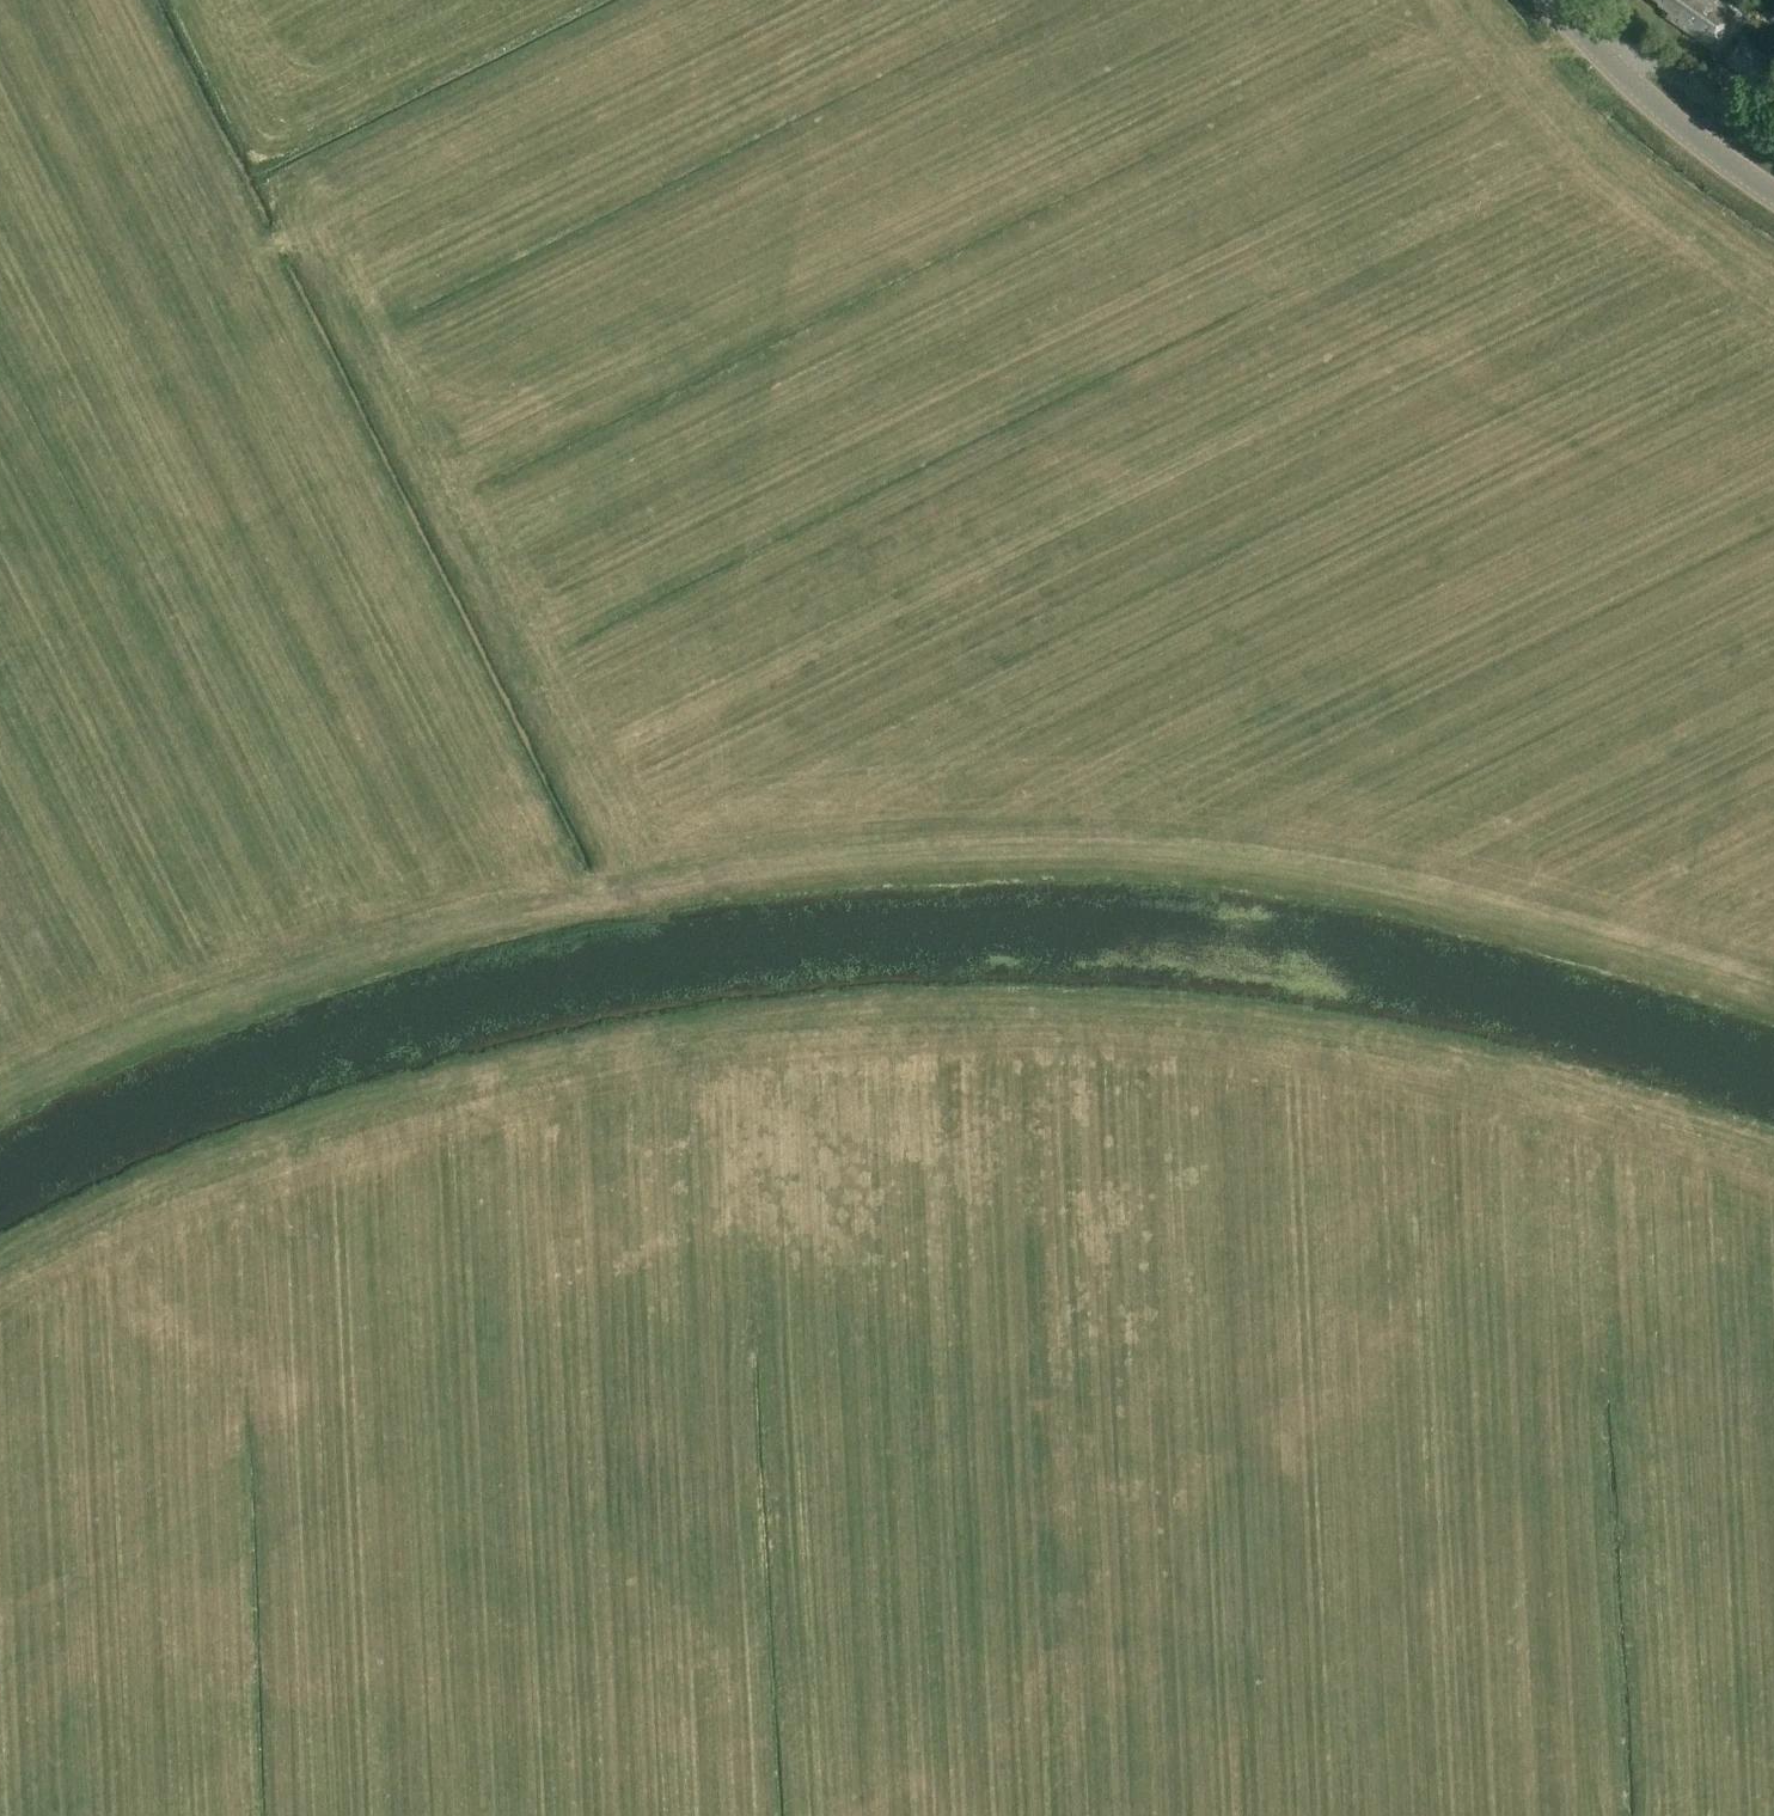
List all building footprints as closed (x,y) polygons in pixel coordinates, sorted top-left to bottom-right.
[(1694,0),(1652,0),(1669,12),(1666,17),(1711,49),(1733,18),(1708,0),(1702,0),(1699,4),(1694,0)] [(1741,38),(1724,61),(1752,82),(1769,60),(1741,38)]
